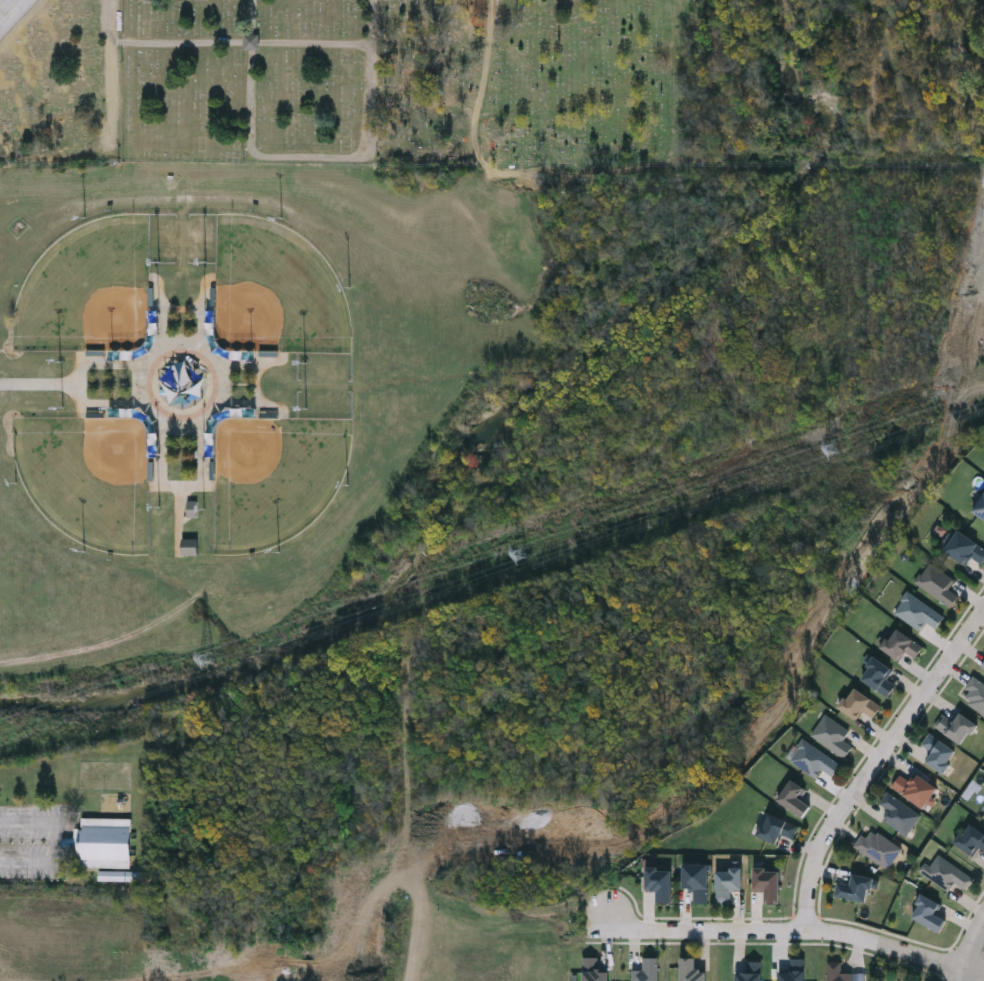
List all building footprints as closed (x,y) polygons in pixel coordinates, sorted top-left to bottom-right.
[(245,49),(259,49),(259,36),(245,36),(245,49)] [(971,509),(983,492),(983,518),(971,509)] [(956,529),(983,546),(983,555),(979,562),(970,556),(965,564),(943,550),(956,529)] [(183,556),(198,556),(198,540),(183,540),(183,556)] [(952,578),(945,588),(956,595),(948,606),(913,581),(927,560),(952,578)] [(934,627),(924,619),(917,629),(892,610),(908,590),(942,616),(934,627)] [(880,646),(894,626),(921,644),(913,656),(905,650),(899,659),(880,646)] [(885,675),(892,687),(879,695),(864,672),(868,670),(864,663),(877,654),(889,673),(885,675)] [(975,674),(983,683),(983,717),(958,691),(975,674)] [(880,704),(871,717),(861,710),(855,719),(837,706),(852,684),(880,704)] [(944,712),(948,718),(962,709),(975,728),(953,743),(936,718),(944,712)] [(848,730),(842,739),(851,746),(842,758),(809,733),(824,712),(848,730)] [(930,750),(919,742),(928,730),(956,751),(941,772),(923,759),(930,750)] [(788,758),(803,737),(838,763),(830,775),(820,767),(813,777),(788,758)] [(890,785),(899,772),(910,780),(915,772),(936,786),(921,807),(890,785)] [(809,803),(803,815),(776,801),(788,777),(805,785),(798,798),(809,803)] [(881,816),(886,809),(877,802),(887,789),(918,815),(903,834),(881,816)] [(779,833),(775,842),(751,832),(761,809),(796,824),(790,838),(779,833)] [(131,817),(131,866),(80,866),(80,816),(131,817)] [(969,821),(983,833),(983,850),(979,846),(971,855),(953,841),(969,821)] [(853,846),(867,825),(899,847),(886,868),(853,846)] [(953,882),(946,891),(923,873),(939,853),(970,877),(962,888),(953,882)] [(707,902),(693,901),(693,888),(682,888),(682,864),(707,864),(707,902)] [(644,889),(645,866),(671,867),(670,902),(656,902),(656,889),(644,889)] [(753,890),(753,867),(779,867),(779,902),(763,902),(763,890),(753,890)] [(715,869),(740,869),(740,888),(729,888),(729,902),(715,902),(715,869)] [(867,901),(833,895),(835,880),(849,882),(850,873),(871,876),(867,901)] [(909,914),(921,893),(942,905),(935,916),(944,922),(939,931),(909,914)] [(606,968),(606,980),(581,980),(581,956),(597,956),(597,968),(606,968)] [(655,956),(655,980),(630,980),(630,968),(641,968),(641,956),(655,956)] [(704,967),(704,980),(679,980),(679,956),(694,956),(694,967),(704,967)] [(803,958),(803,980),(778,980),(778,968),(789,968),(789,958),(803,958)] [(851,971),(851,980),(826,980),(826,960),(840,960),(840,971),(851,971)] [(760,961),(760,980),(735,980),(735,961),(760,961)]
